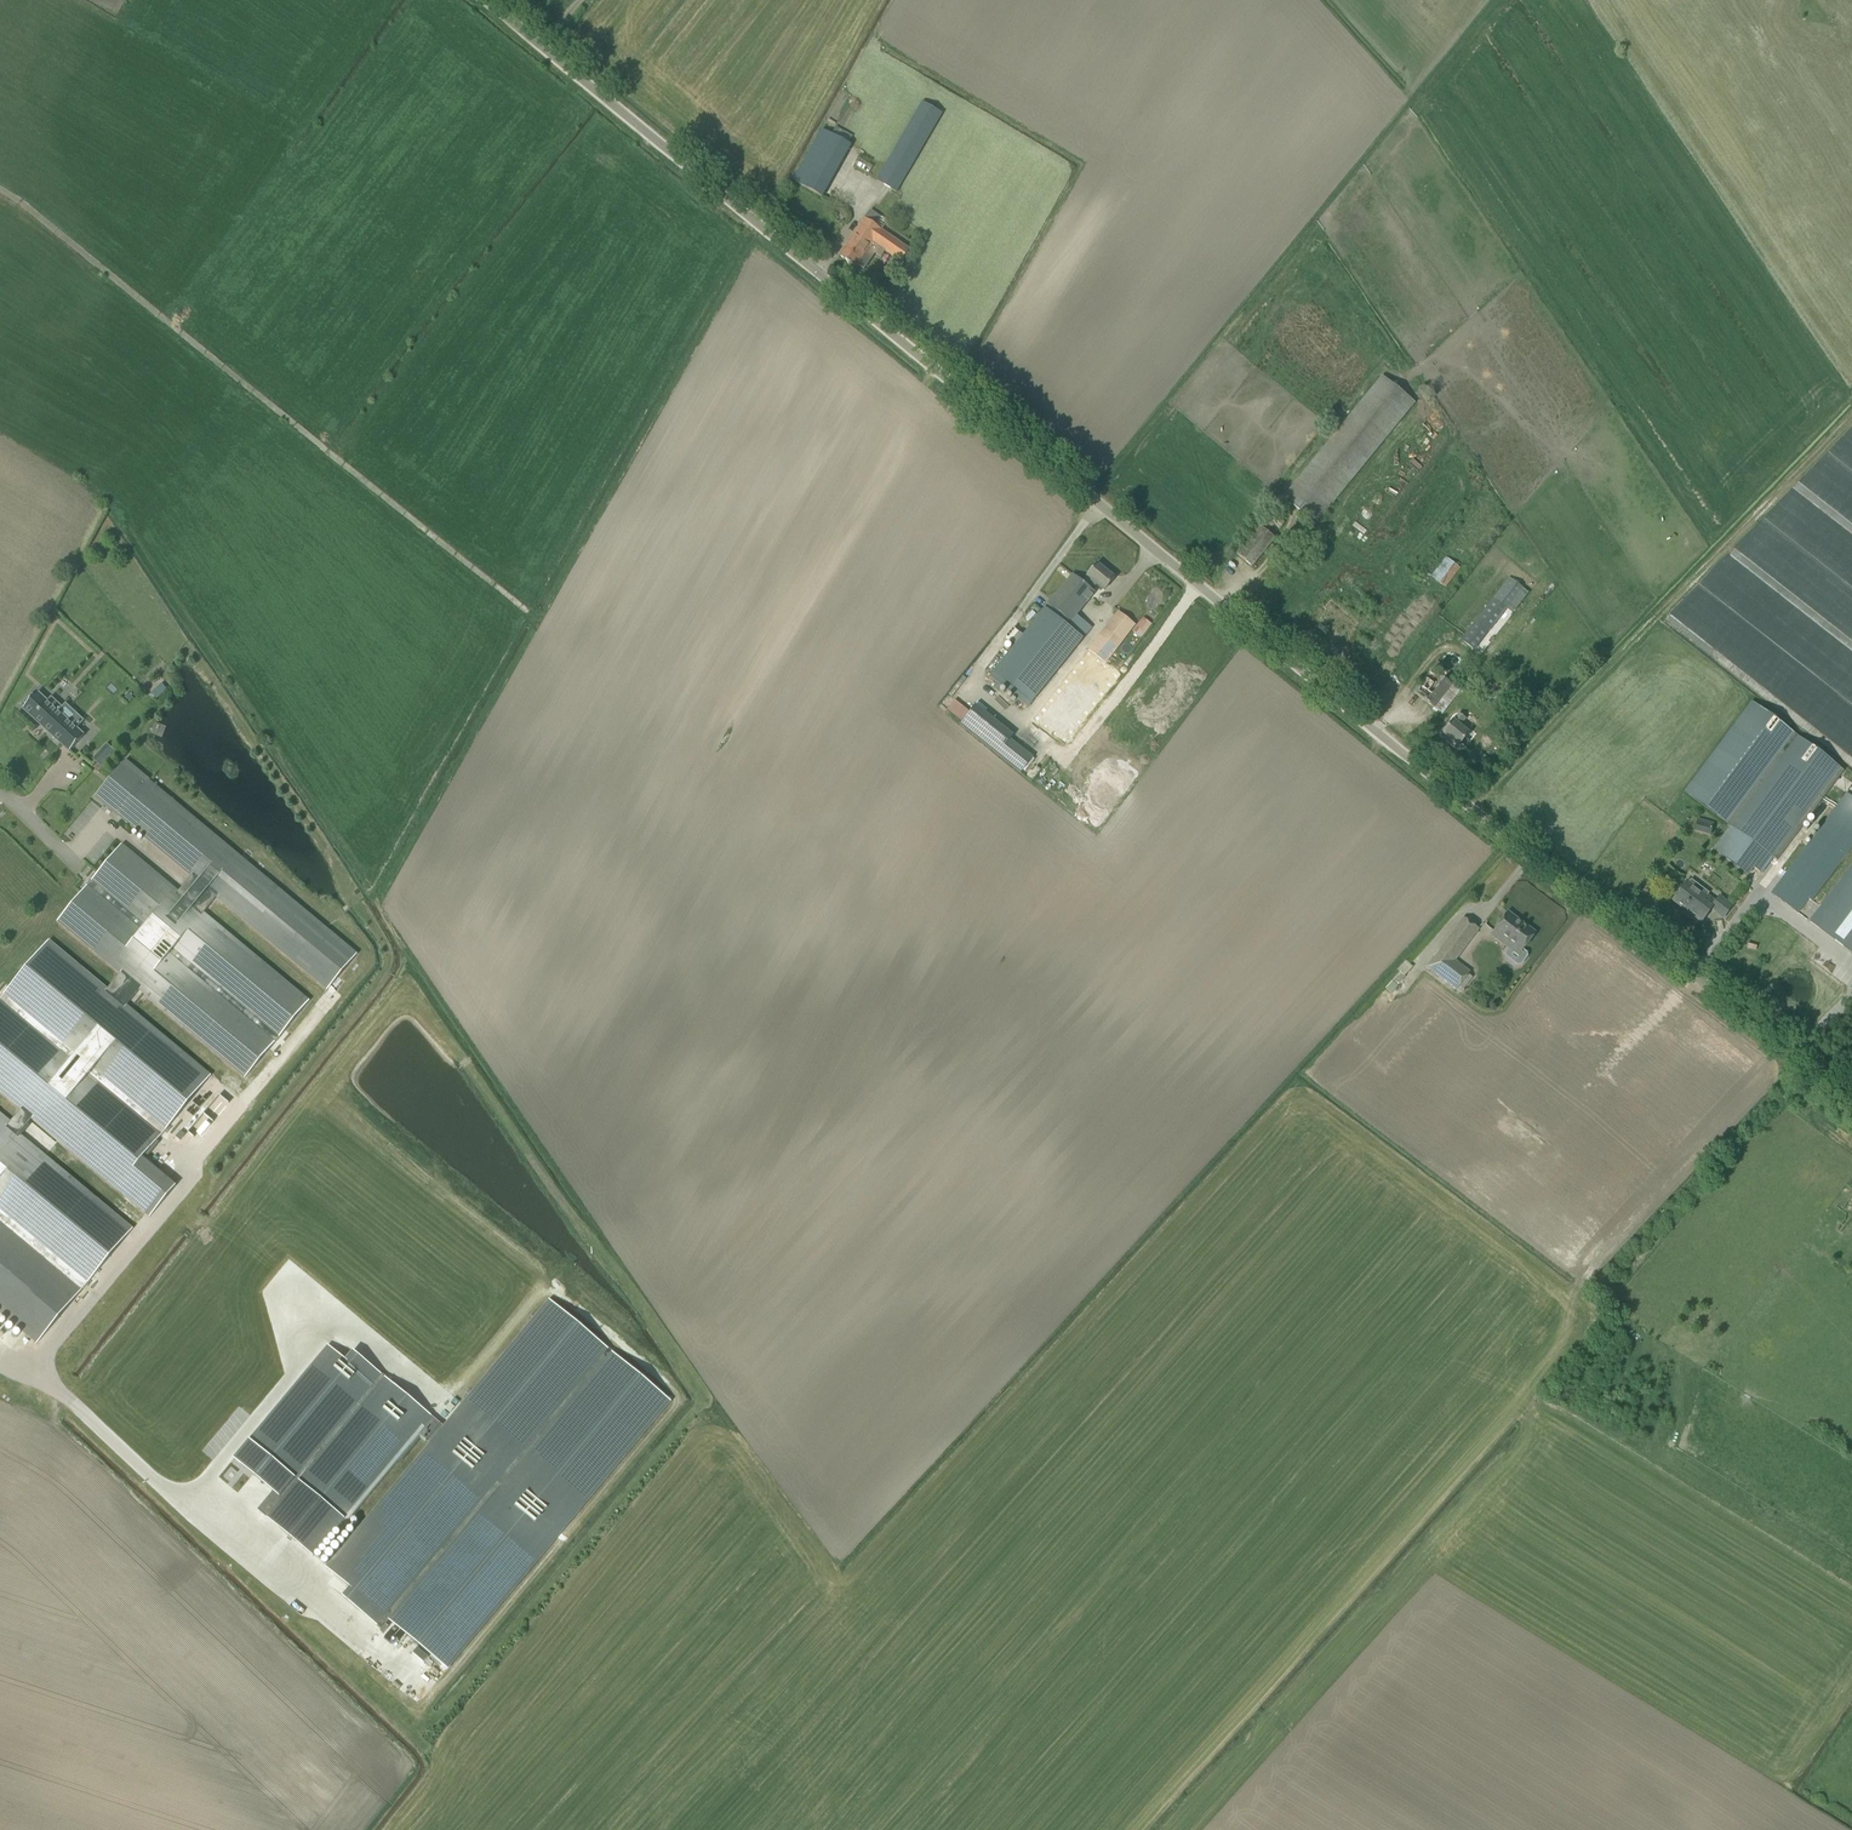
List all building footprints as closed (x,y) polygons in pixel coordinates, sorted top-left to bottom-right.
[(556,21),(552,25),(559,31),(563,27),(556,21)] [(876,180),(896,192),(942,113),(922,101),(876,180)] [(873,166),(860,158),(856,165),(868,172),(873,166)] [(910,249),(875,225),(880,217),(870,210),(839,255),(856,267),(858,264),(864,269),(875,253),(869,248),(873,243),(901,262),(910,249)] [(1382,376),(1282,497),(1316,525),(1415,403),(1382,376)] [(1237,554),(1252,566),(1275,538),(1260,525),(1237,554)] [(1026,706),(1091,627),(1076,615),(1094,592),(1091,590),(1096,583),(1104,590),(1114,578),(1097,564),(1082,582),(1072,574),(990,677),(1026,706)] [(1508,578),(1460,640),(1474,650),(1522,589),(1508,578)] [(1143,619),(1136,627),(1136,628),(1133,632),(1141,637),(1151,625),(1143,619)] [(1083,655),(1031,721),(1059,744),(1112,677),(1083,655)] [(1442,714),(1460,691),(1436,674),(1442,666),(1437,662),(1413,692),(1442,714)] [(47,701),(38,692),(34,696),(32,694),(24,702),(26,704),(23,708),(70,752),(84,736),(59,712),(64,708),(51,696),(47,701)] [(1010,739),(1013,735),(975,705),(969,713),(953,700),(945,710),(961,723),(959,725),(1020,773),(1032,757),(1010,739)] [(1776,860),(1843,770),(1750,701),(1683,791),(1730,826),(1712,850),(1748,876),(1753,868),(1761,874),(1773,857),(1776,860)] [(1443,733),(1459,746),(1469,733),(1460,725),(1466,718),(1459,713),(1454,720),(1443,733)] [(37,1344),(133,1228),(19,1133),(32,1118),(150,1217),(176,1185),(142,1157),(211,1075),(127,1005),(139,990),(245,1078),(309,1001),(204,912),(216,898),(327,990),(357,954),(125,761),(95,797),(191,876),(178,891),(122,844),(57,921),(120,974),(107,989),(49,940),(0,999),(0,1092),(21,1109),(11,1121),(0,1112),(0,1314),(37,1344)] [(1772,893),(1797,912),(1805,903),(1807,900),(1808,898),(1811,900),(1851,845),(1851,798),(1846,793),(1779,883),(1772,893)] [(1812,923),(1851,953),(1851,869),(1812,923)] [(1723,918),(1732,906),(1719,897),(1715,902),(1707,896),(1709,893),(1691,879),(1689,882),(1687,881),(1683,887),(1681,886),(1675,893),(1677,894),(1673,900),(1674,901),(1675,899),(1685,907),(1684,909),(1701,922),(1711,909),(1723,918)] [(1523,949),(1535,933),(1520,921),(1518,924),(1506,914),(1493,931),(1511,944),(1505,953),(1505,957),(1518,966),(1521,965),(1528,956),(1527,952),(1523,949)] [(1464,917),(1427,967),(1457,989),(1470,972),(1454,961),(1478,928),(1464,917)] [(328,1345),(234,1458),(273,1491),(257,1510),(313,1556),(416,1432),(429,1443),(326,1567),(351,1588),(383,1614),(375,1624),(381,1629),(379,1631),(383,1634),(388,1627),(385,1624),(389,1620),(448,1668),(671,1401),(549,1299),(443,1426),(377,1371),(375,1373),(377,1375),(373,1380),(371,1378),(369,1380),(345,1360),(328,1345)]
